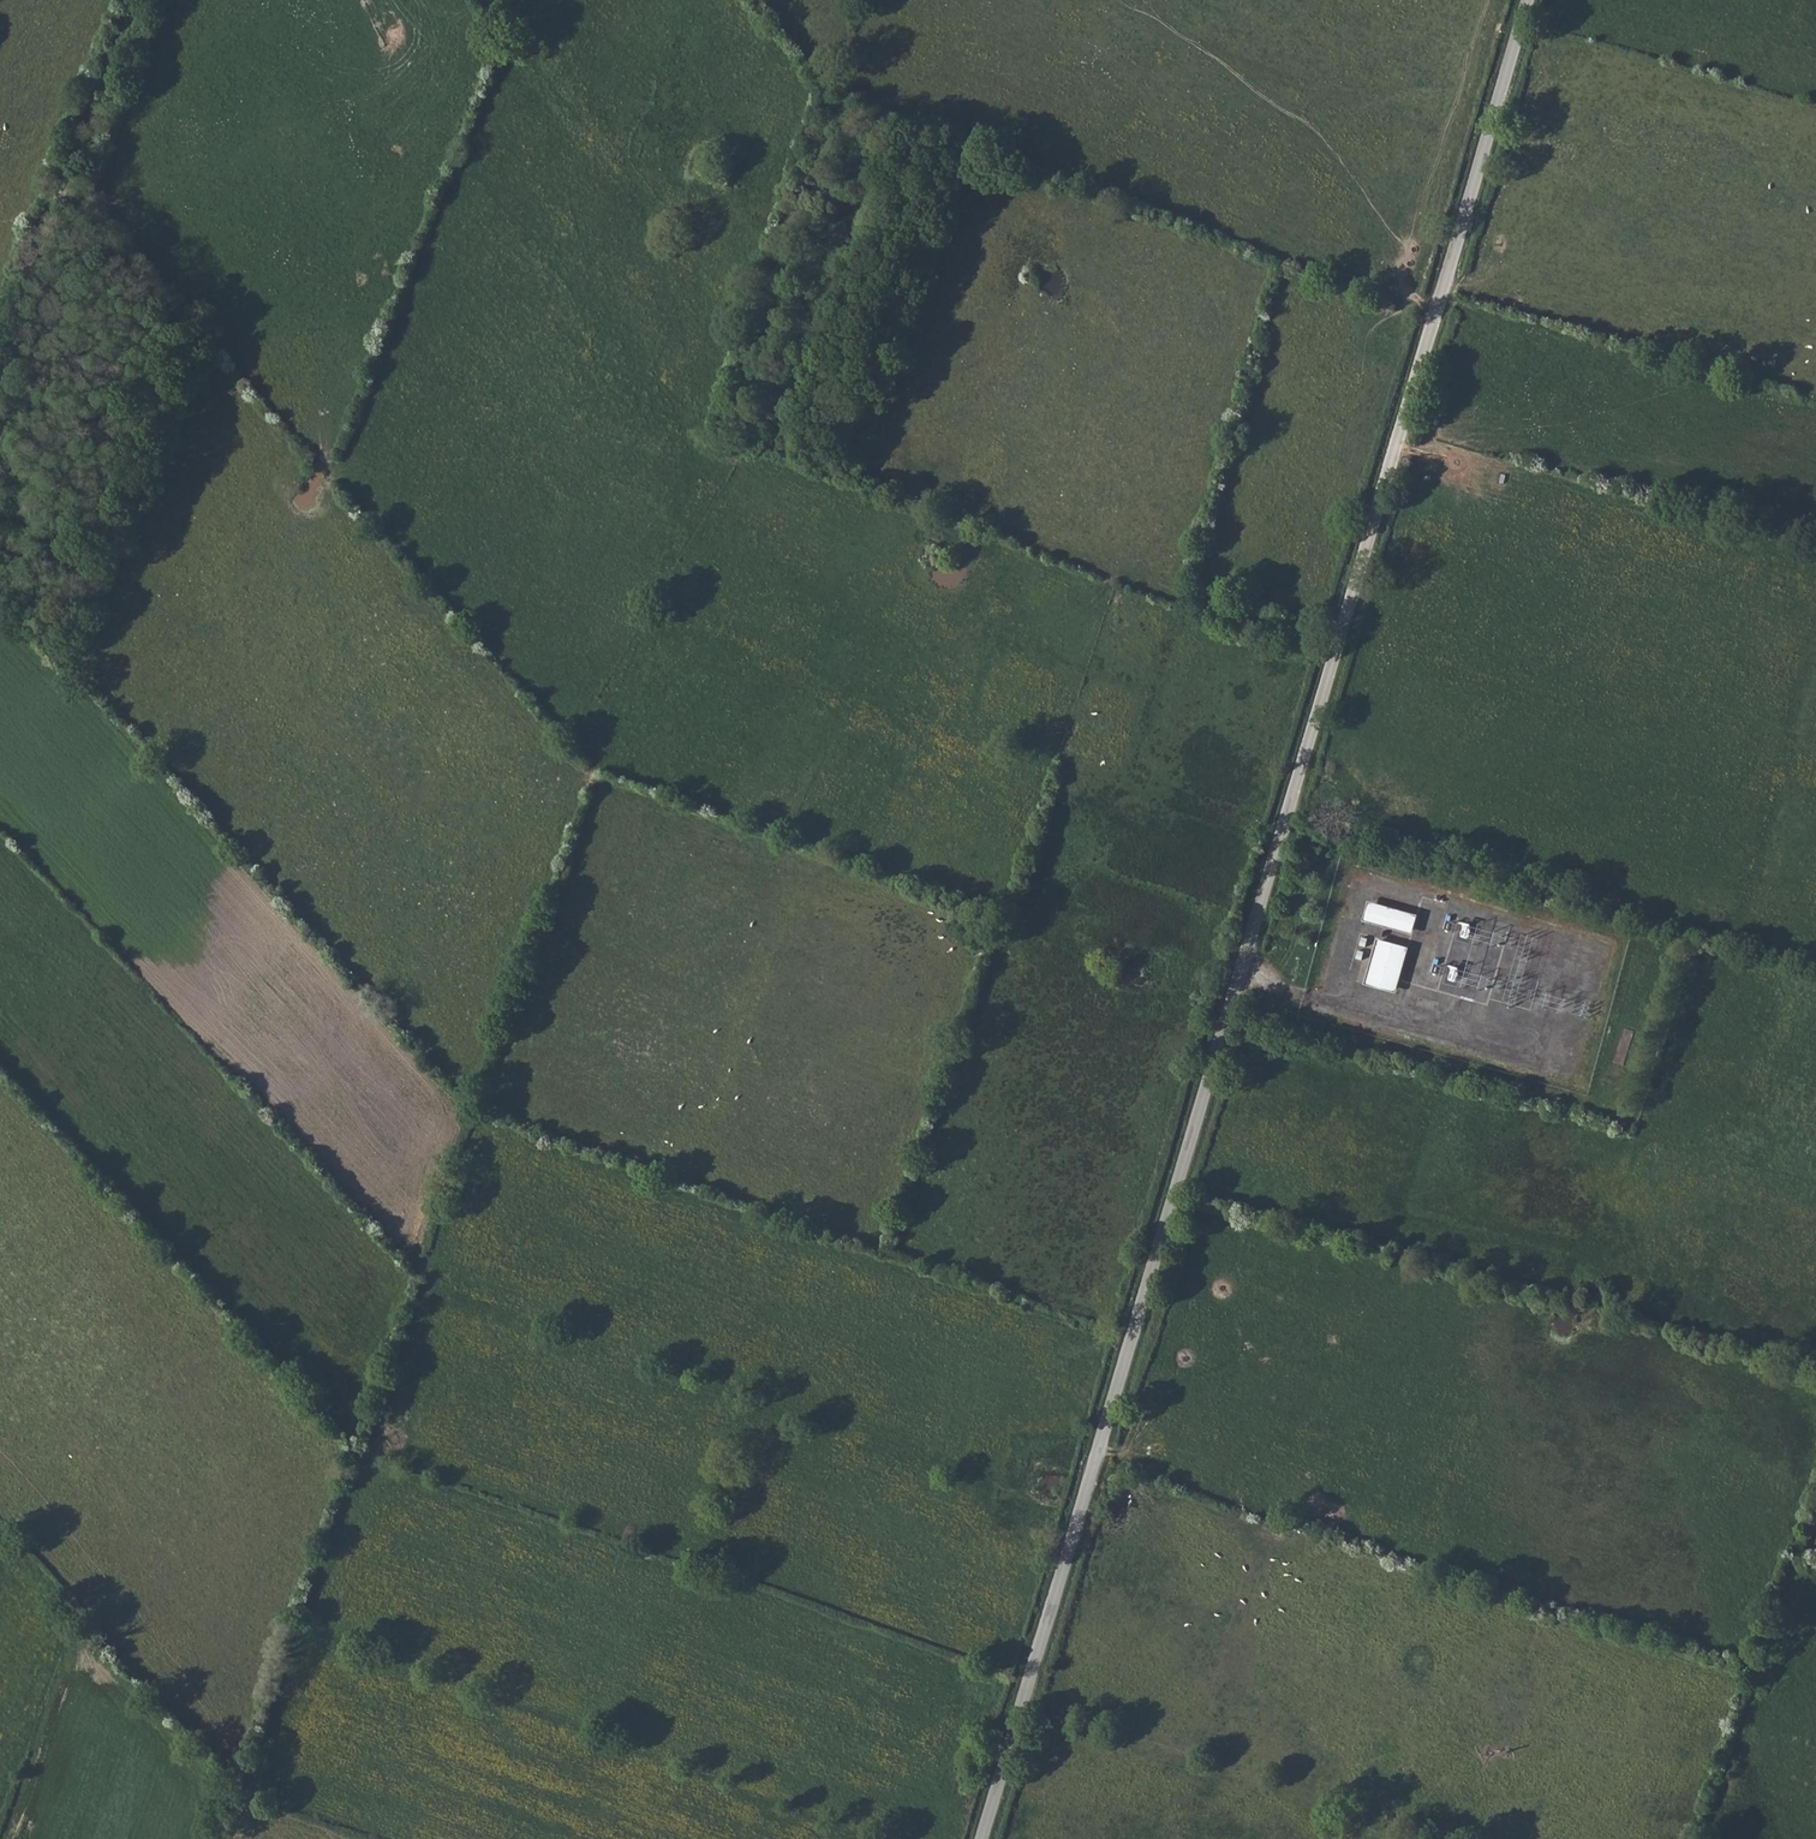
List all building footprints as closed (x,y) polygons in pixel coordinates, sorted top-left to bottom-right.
[(726,452),(740,459),(747,447),(734,438),(726,452)] [(1386,922),(1389,909),(1371,904),(1367,917),(1386,922)] [(1395,911),(1389,909),(1386,922),(1391,924),(1395,911)] [(1412,916),(1395,911),(1391,924),(1409,929),(1412,916)] [(1392,988),(1404,949),(1378,942),(1367,980),(1392,988)]
